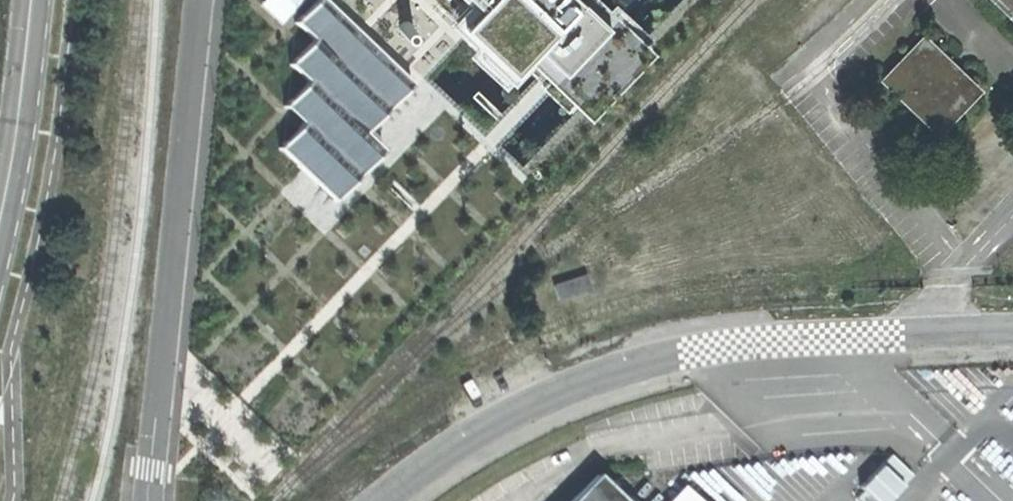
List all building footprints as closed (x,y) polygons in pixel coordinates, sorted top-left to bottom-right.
[(406,72),(333,0),(317,0),(292,25),(314,46),(292,68),(314,89),(297,106),(316,125),(293,149),(413,267),(639,39),(600,0),(423,0),(450,27),(406,72)] [(1012,19),(1012,0),(994,0),(1012,19)] [(983,92),(927,35),(883,79),(939,135),(963,111),(983,92)] [(560,301),(591,290),(586,276),(555,286),(560,301)] [(593,472),(565,500),(624,500),(593,472)]
